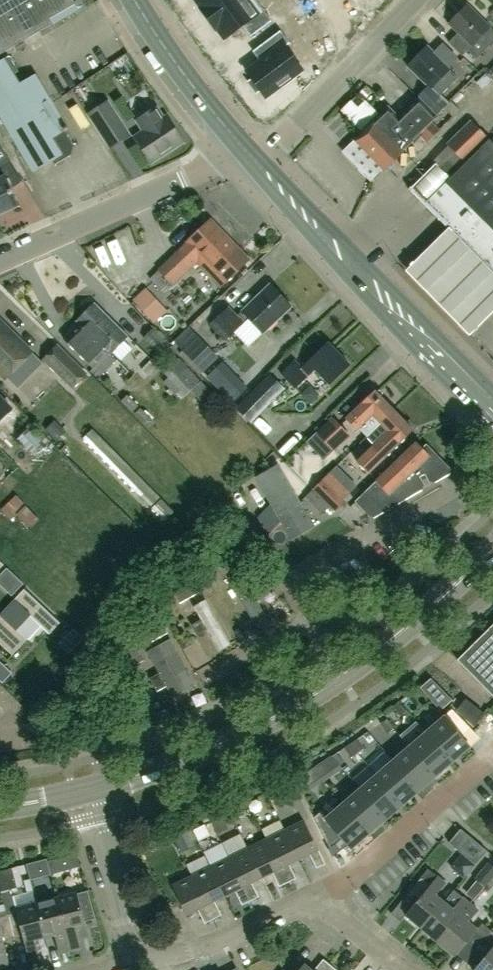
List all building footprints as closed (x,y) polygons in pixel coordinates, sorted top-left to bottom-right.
[(37,34),(15,0),(0,0),(0,55),(37,34)] [(71,0),(15,0),(37,34),(54,24),(77,10),(71,0)] [(208,20),(234,0),(194,0),(201,9),(200,10),(208,20)] [(257,0),(234,0),(208,20),(216,30),(217,29),(225,40),(243,26),(251,36),(272,20),(257,0)] [(489,28),(466,6),(449,24),(458,32),(448,43),(463,57),(467,51),(477,59),(492,42),(492,32),(489,28)] [(289,42),(280,30),(256,48),(264,58),(246,72),(251,79),(248,81),(255,92),(259,89),(265,96),(301,68),(284,46),(289,42)] [(418,101),(434,117),(443,108),(449,102),(442,96),(441,94),(457,77),(447,67),(456,58),(441,44),(432,53),(426,48),(408,67),(428,86),(416,98),(418,100),(418,101)] [(33,173),(53,161),(55,164),(71,156),(74,147),(64,132),(68,129),(35,74),(19,84),(14,75),(19,71),(9,56),(2,60),(0,56),(0,117),(33,173)] [(86,114),(110,150),(131,136),(108,100),(86,114)] [(360,134),(342,152),(371,182),(420,135),(427,142),(440,130),(432,122),(436,118),(434,117),(418,101),(398,120),(394,116),(386,124),(379,117),(371,124),(360,134)] [(451,101),(449,102),(443,108),(453,117),(460,110),(451,101)] [(136,121),(143,131),(134,137),(151,163),(183,142),(166,116),(163,118),(156,108),(136,121)] [(470,120),(446,144),(464,163),(489,138),(470,120)] [(488,141),(451,177),(435,161),(408,188),(425,204),(492,274),(492,146),(488,141)] [(9,159),(0,143),(0,164),(9,159)] [(18,206),(4,176),(0,178),(0,214),(18,206)] [(33,178),(25,182),(34,200),(42,196),(33,178)] [(219,288),(247,261),(236,249),(237,248),(210,220),(187,242),(187,243),(150,278),(165,293),(196,264),(219,288)] [(450,224),(405,269),(468,333),(492,309),(492,268),(450,224)] [(226,340),(249,319),(263,333),(291,307),(270,285),(242,312),(238,316),(229,306),(210,323),(226,340)] [(167,311),(146,288),(132,300),(154,323),(167,311)] [(78,324),(109,353),(111,355),(128,337),(94,304),(77,322),(78,323),(78,324)] [(31,352),(0,321),(0,374),(5,379),(31,352)] [(109,353),(78,324),(63,339),(94,369),(109,353)] [(143,339),(161,356),(171,346),(153,329),(143,339)] [(203,373),(219,358),(198,335),(182,350),(203,373)] [(309,373),(314,369),(329,385),(349,365),(328,343),(308,362),(308,363),(303,368),(294,359),(280,373),(295,389),(310,374),(309,373)] [(42,359),(72,389),(87,373),(56,344),(42,359)] [(213,394),(179,358),(163,372),(168,377),(163,382),(169,389),(167,391),(172,397),(177,393),(182,399),(190,391),(203,404),(213,394)] [(142,369),(148,376),(156,367),(150,361),(142,369)] [(253,392),(267,405),(284,388),(270,375),(253,392)] [(387,417),(394,411),(374,391),(361,404),(345,419),(357,431),(372,416),(380,424),(387,417)] [(121,402),(133,412),(139,406),(127,395),(121,402)] [(135,414),(148,427),(154,421),(141,408),(135,414)] [(402,453),(405,450),(400,444),(413,431),(394,411),(387,417),(380,424),(367,437),(375,445),(357,462),(368,473),(369,472),(373,476),(377,480),(393,464),(399,459),(404,455),(402,453)] [(315,432),(333,451),(351,435),(333,416),(315,432)] [(66,432),(55,420),(45,430),(57,441),(66,432)] [(148,487),(152,483),(144,475),(149,471),(102,422),(94,430),(148,487)] [(17,440),(34,457),(50,441),(32,424),(17,440)] [(90,430),(85,435),(152,503),(158,498),(90,430)] [(404,455),(399,459),(393,464),(377,480),(355,502),(370,517),(374,518),(423,490),(424,485),(420,477),(425,474),(429,482),(434,483),(450,474),(451,469),(426,444),(422,448),(416,442),(407,451),(405,450),(402,453),(404,455)] [(277,464),(256,477),(264,491),(271,504),(257,517),(267,534),(281,521),(291,539),(313,526),(285,479),(277,464)] [(323,478),(312,489),(336,512),(347,502),(323,478)] [(40,520),(16,495),(1,510),(11,520),(17,515),(30,529),(40,520)] [(217,567),(238,556),(234,548),(213,559),(217,567)] [(0,574),(0,583),(12,594),(23,583),(6,568),(0,574)] [(235,591),(252,620),(264,614),(243,575),(231,582),(235,591)] [(198,582),(177,595),(180,602),(180,604),(204,591),(198,582)] [(0,614),(0,644),(12,655),(19,647),(27,639),(21,634),(16,629),(22,622),(29,615),(39,625),(49,634),(59,623),(41,606),(23,589),(16,597),(8,606),(0,614)] [(192,625),(199,637),(208,632),(218,651),(230,644),(205,600),(193,607),(201,620),(192,625)] [(457,660),(492,696),(492,624),(457,660)] [(162,625),(142,637),(147,646),(167,634),(162,625)] [(74,630),(60,645),(68,653),(83,639),(74,630)] [(132,639),(121,646),(134,667),(145,660),(132,639)] [(166,685),(172,695),(194,683),(170,639),(147,652),(159,673),(151,678),(157,690),(166,685)] [(0,663),(0,682),(1,683),(11,673),(0,663)] [(442,710),(452,700),(442,689),(431,700),(442,710)] [(465,700),(456,711),(474,725),(483,713),(465,700)] [(418,712),(410,703),(404,708),(411,717),(418,712)] [(470,746),(444,716),(427,731),(453,761),(470,746)] [(380,723),(387,733),(394,729),(387,719),(380,723)] [(453,761),(427,731),(410,745),(436,776),(453,761)] [(357,739),(351,743),(357,753),(364,749),(357,739)] [(344,748),(351,758),(357,753),(351,743),(344,748)] [(436,776),(410,745),(393,760),(419,791),(436,776)] [(419,791),(393,760),(375,775),(402,805),(419,791)] [(313,768),(324,781),(332,776),(320,763),(314,767),(313,768)] [(303,795),(324,781),(313,768),(308,771),(296,779),(303,795)] [(402,805),(375,775),(358,789),(385,820),(402,805)] [(385,820),(358,789),(341,804),(368,835),(385,820)] [(243,801),(248,812),(261,807),(257,796),(243,801)] [(368,835),(341,804),(324,819),(351,849),(368,835)] [(228,828),(222,817),(212,822),(218,833),(228,828)] [(304,821),(284,830),(299,859),(309,854),(316,868),(325,864),(318,850),(304,821)] [(211,835),(206,825),(195,830),(200,841),(211,835)] [(486,850),(460,828),(449,842),(475,864),(486,850)] [(284,830),(266,839),(287,883),(296,878),(289,864),(299,859),(284,830)] [(266,839),(247,849),(262,878),(272,873),(279,887),(287,883),(266,839)] [(247,849),(229,858),(250,901),(258,897),(251,883),(262,878),(247,849)] [(50,859),(54,873),(81,866),(77,852),(50,859)] [(229,858),(210,867),(224,896),(235,891),(242,905),(250,901),(229,858)] [(30,878),(52,872),(48,859),(26,864),(30,878)] [(487,862),(473,878),(476,881),(484,887),(492,876),(492,867),(487,862)] [(210,867),(191,876),(213,919),(221,915),(214,901),(224,896),(210,867)] [(406,895),(415,903),(405,915),(422,929),(444,902),(435,895),(445,883),(428,869),(406,895)] [(36,903),(15,908),(6,870),(0,871),(0,887),(6,911),(5,911),(13,939),(23,936),(29,961),(40,959),(35,940),(45,937),(36,903)] [(213,919),(191,876),(172,886),(187,915),(197,910),(204,924),(213,919)] [(21,886),(22,896),(39,894),(38,884),(21,886)] [(76,892),(56,898),(70,951),(80,949),(75,930),(85,927),(84,922),(95,919),(88,891),(77,894),(76,892)] [(444,902),(422,929),(438,942),(470,904),(462,897),(453,909),(444,902)] [(70,951),(56,898),(36,903),(45,937),(55,935),(60,954),(70,951)] [(470,904),(438,942),(455,956),(467,942),(476,949),(483,941),(491,930),(482,923),(477,929),(468,922),(478,910),(470,904)] [(0,912),(0,969),(10,966),(3,941),(13,939),(5,911),(0,912)] [(473,969),(492,969),(492,932),(491,930),(483,941),(476,949),(485,956),(473,969)] [(314,969),(326,969),(330,965),(323,959),(314,969)]
